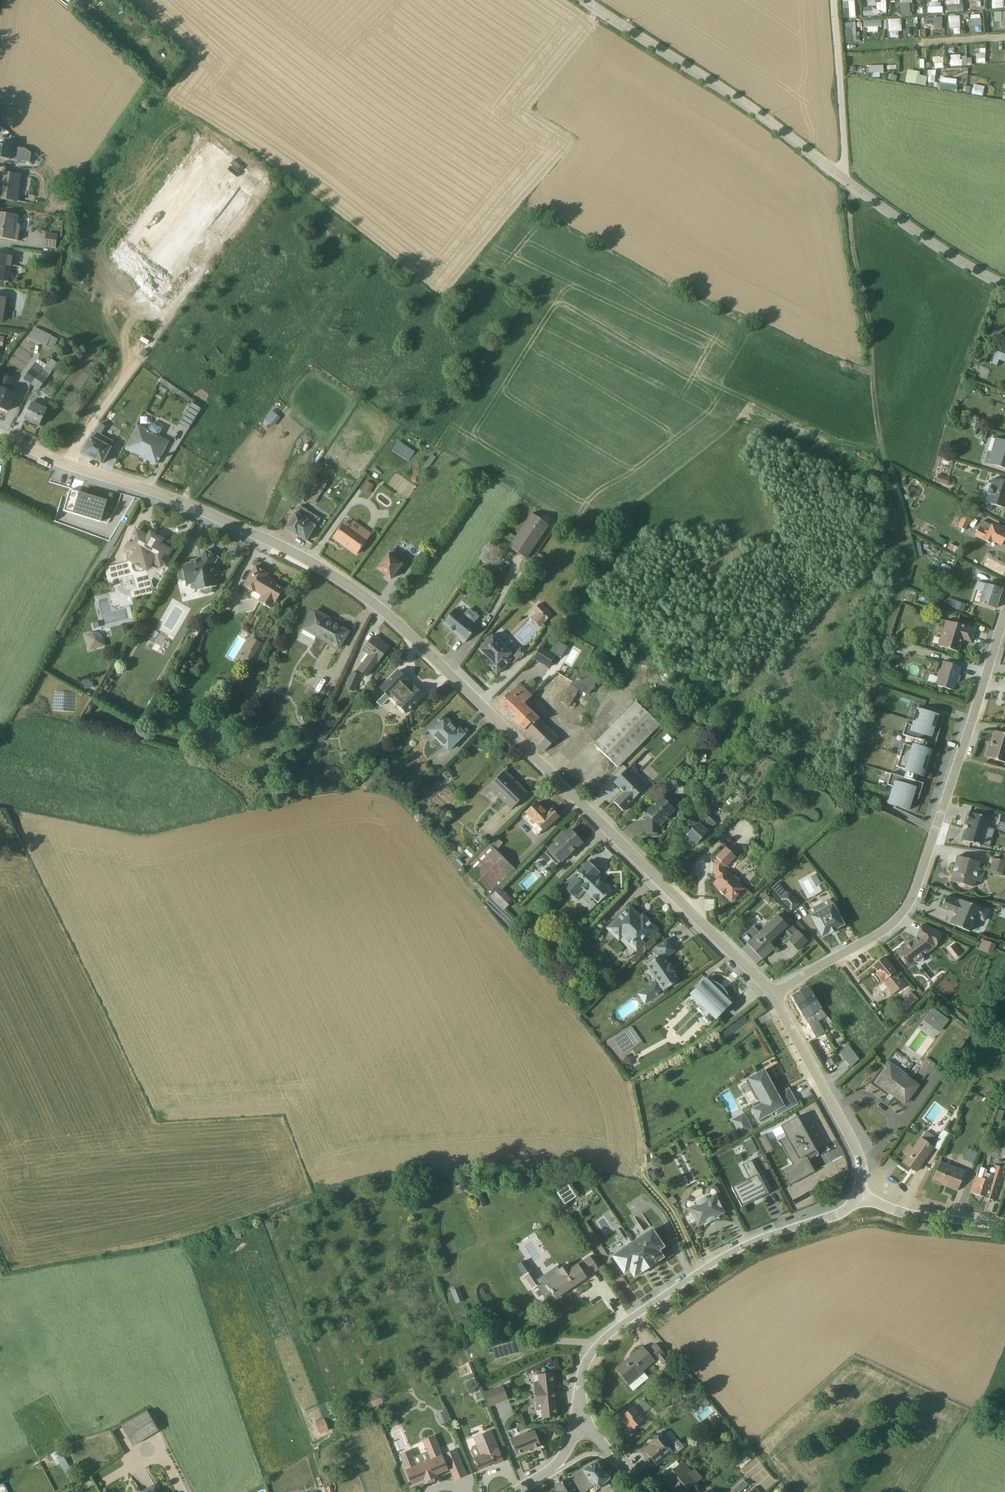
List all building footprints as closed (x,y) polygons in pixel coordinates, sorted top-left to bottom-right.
[(842,19),(854,19),(853,3),(851,3),(851,1),(849,1),(848,0),(841,0),(842,19)] [(963,12),(963,13),(967,13),(967,12),(981,12),(981,5),(980,6),(980,1),(981,1),(981,0),(975,0),(962,1),(963,12)] [(991,10),(1004,10),(1003,0),(991,0),(991,10)] [(963,12),(962,1),(945,2),(946,13),(963,12)] [(869,8),(866,8),(866,18),(877,17),(877,13),(876,13),(876,8),(875,8),(875,2),(869,2),(869,8)] [(939,4),(928,4),(929,14),(940,14),(939,4)] [(907,5),(896,6),(897,16),(908,15),(907,5)] [(979,16),(970,17),(971,26),(981,26),(981,21),(979,21),(979,16)] [(959,18),(948,19),(948,29),(960,28),(959,18)] [(900,20),(883,21),(883,31),(887,31),(887,33),(901,32),(900,20)] [(879,22),(864,22),(864,32),(876,32),(875,27),(880,27),(879,22)] [(854,24),(844,24),(845,44),(859,43),(858,34),(855,34),(854,24)] [(988,49),(985,49),(986,61),(988,60),(989,64),(996,64),(995,55),(989,55),(988,49)] [(974,60),(972,60),(972,66),(985,66),(985,60),(984,60),(983,54),(974,55),(974,60)] [(959,56),(949,57),(950,68),(966,67),(966,58),(961,58),(961,61),(959,61),(959,56)] [(882,67),(868,67),(869,79),(880,79),(879,74),(883,74),(882,67)] [(906,72),(904,84),(924,87),(926,78),(918,77),(919,74),(906,72)] [(936,84),(935,89),(950,92),(951,86),(950,86),(950,81),(938,79),(937,84),(936,84)] [(953,87),(952,92),(962,94),(963,89),(962,88),(962,84),(955,83),(954,87),(953,87)] [(971,90),(970,96),(982,98),(984,88),(973,86),(972,90),(971,90)] [(248,199),(257,188),(255,186),(253,188),(249,185),(250,183),(245,180),(250,173),(202,136),(111,257),(143,281),(149,274),(175,292),(193,268),(184,261),(240,185),(241,186),(238,190),(239,192),(248,199)] [(228,141),(225,145),(254,167),(257,163),(228,141)] [(10,161),(12,148),(0,147),(0,160),(10,161)] [(17,204),(21,176),(0,173),(0,201),(17,204)] [(18,242),(20,226),(17,225),(19,217),(0,214),(0,240),(18,242)] [(57,248),(57,234),(45,234),(44,248),(57,248)] [(4,284),(6,267),(11,268),(13,258),(0,256),(0,283),(4,284)] [(51,336),(34,328),(29,339),(53,351),(58,340),(51,337),(51,336)] [(39,391),(58,364),(50,359),(31,386),(39,391)] [(38,360),(23,380),(31,386),(46,366),(38,360)] [(8,413),(17,395),(9,392),(14,380),(4,376),(0,385),(0,410),(8,413)] [(48,408),(33,401),(24,420),(39,427),(48,408)] [(200,409),(191,404),(178,424),(188,430),(200,409)] [(264,420),(273,427),(280,417),(271,410),(264,420)] [(138,426),(126,449),(156,465),(168,442),(159,437),(162,430),(150,423),(147,431),(138,426)] [(82,454),(102,464),(106,456),(108,456),(112,449),(110,447),(113,442),(101,436),(105,428),(101,425),(95,433),(91,438),(82,454)] [(398,440),(392,450),(409,461),(415,451),(398,440)] [(983,463),(1004,470),(1004,443),(994,440),(989,453),(986,452),(983,463)] [(436,459),(431,455),(424,465),(429,468),(436,459)] [(946,478),(934,473),(930,483),(942,488),(946,478)] [(326,486),(309,475),(305,481),(306,482),(297,496),(313,506),(326,486)] [(984,504),(1004,510),(1004,485),(991,480),(988,488),(987,488),(985,495),(986,496),(984,504)] [(363,491),(369,494),(373,486),(367,483),(363,491)] [(70,491),(69,491),(63,511),(100,522),(105,504),(106,501),(79,493),(78,496),(70,493),(70,491)] [(300,507),(285,529),(306,542),(320,519),(300,507)] [(531,511),(509,544),(523,554),(545,521),(531,511)] [(970,520),(962,516),(956,527),(964,531),(970,520)] [(344,522),(331,539),(355,557),(371,534),(353,521),(350,526),(344,522)] [(974,537),(990,545),(991,543),(1000,548),(1004,537),(1004,533),(990,525),(990,526),(982,522),(974,537)] [(152,564),(160,569),(169,553),(168,550),(159,544),(161,540),(150,534),(148,538),(138,532),(135,533),(125,549),(133,554),(128,562),(131,564),(131,567),(131,568),(132,570),(134,572),(136,573),(138,573),(140,572),(142,570),(147,573),(152,564)] [(956,549),(949,544),(946,550),(954,554),(956,549)] [(214,567),(219,559),(205,550),(200,559),(190,562),(190,564),(181,566),(182,571),(180,572),(178,573),(178,576),(178,578),(179,580),(180,581),(182,582),(184,582),(186,587),(193,585),(195,592),(200,591),(201,593),(202,594),(203,595),(205,596),(208,595),(210,594),(211,593),(212,592),(212,590),(212,589),(216,587),(214,578),(216,577),(214,567)] [(398,576),(409,562),(392,550),(377,570),(390,580),(395,573),(398,576)] [(109,587),(128,584),(125,564),(106,567),(109,587)] [(257,602),(269,609),(271,609),(283,590),(275,586),(276,584),(266,577),(267,575),(255,567),(244,585),(245,586),(244,588),(253,594),(254,593),(255,594),(257,596),(259,596),(260,597),(257,602)] [(1000,590),(976,582),(974,590),(981,593),(977,604),(994,609),(1000,590)] [(956,601),(953,610),(962,613),(965,605),(956,601)] [(551,616),(539,604),(532,611),(536,614),(531,620),(539,628),(545,623),(545,622),(551,616)] [(941,607),(933,605),(931,611),(939,614),(941,607)] [(329,618),(313,609),(301,630),(336,650),(339,651),(349,632),(328,620),(329,618)] [(443,624),(458,637),(457,638),(464,644),(477,627),(473,624),(479,617),(468,609),(463,615),(455,609),(443,624)] [(945,622),(937,646),(957,653),(960,645),(961,646),(963,641),(970,644),(974,631),(967,628),(967,627),(951,622),(951,623),(945,622)] [(104,647),(101,631),(85,633),(87,649),(104,647)] [(356,670),(367,678),(389,648),(373,635),(361,651),(367,656),(356,670)] [(493,636),(479,650),(491,662),(487,666),(496,675),(511,661),(513,664),(519,658),(520,659),(526,654),(520,648),(515,653),(511,649),(509,651),(493,636)] [(250,637),(245,653),(255,657),(260,641),(250,637)] [(597,680),(541,646),(532,660),(570,683),(569,685),(588,696),(591,690),(592,691),(595,687),(594,686),(597,680)] [(896,666),(898,657),(887,654),(885,662),(896,666)] [(926,683),(953,692),(955,683),(957,684),(959,677),(958,676),(960,668),(942,662),(939,670),(938,670),(936,676),(937,677),(937,678),(928,675),(926,683)] [(406,715),(424,697),(414,686),(412,687),(407,682),(408,680),(397,670),(379,689),(384,694),(376,703),(380,707),(389,699),(406,715)] [(351,672),(344,689),(353,692),(361,676),(351,672)] [(531,697),(519,685),(511,694),(509,692),(503,698),(505,700),(498,707),(510,719),(531,697)] [(524,705),(536,717),(540,713),(533,706),(536,703),(531,697),(524,705)] [(659,726),(635,702),(593,744),(618,769),(621,765),(659,726)] [(544,752),(558,738),(524,705),(510,719),(544,752)] [(937,734),(932,733),(937,715),(915,709),(910,726),(905,724),(901,736),(914,740),(913,745),(911,744),(910,747),(903,745),(896,767),(903,770),(902,771),(904,773),(903,778),(889,774),(886,785),(891,787),(886,804),(907,811),(913,794),(916,795),(919,795),(922,784),(915,781),(917,772),(925,774),(931,755),(923,753),(926,744),(934,746),(938,730),(937,734)] [(443,716),(427,732),(446,751),(464,735),(458,728),(456,730),(443,716)] [(1004,764),(1004,735),(994,732),(989,749),(987,748),(984,758),(1004,764)] [(646,787),(627,769),(613,783),(622,793),(612,802),(622,812),(633,802),(632,801),(646,787)] [(526,794),(504,772),(487,788),(510,810),(526,794)] [(724,810),(731,816),(746,798),(739,792),(724,810)] [(675,811),(660,796),(644,812),(644,834),(658,834),(659,826),(665,821),(669,821),(669,816),(675,811)] [(537,802),(524,813),(543,832),(559,818),(551,809),(547,813),(537,802)] [(961,841),(980,846),(987,849),(993,831),(986,828),(989,820),(968,813),(964,824),(966,825),(961,841)] [(705,815),(685,836),(695,845),(716,825),(705,815)] [(995,830),(1004,833),(1004,817),(1000,816),(995,830)] [(557,842),(544,853),(556,865),(568,854),(570,855),(582,843),(569,829),(556,841),(557,842)] [(482,894),(488,900),(516,871),(496,851),(502,844),(495,837),(464,871),(484,891),(482,894)] [(731,903),(744,889),(738,882),(740,881),(734,875),(732,877),(726,870),(725,871),(723,869),(725,867),(725,868),(735,858),(725,847),(715,857),(716,859),(712,864),(712,874),(717,879),(712,884),(719,891),(718,892),(723,896),(724,895),(731,903)] [(955,857),(949,882),(956,884),(957,887),(959,888),(962,888),(965,886),(973,888),(974,881),(981,883),(983,871),(1001,875),(1004,861),(992,859),(989,868),(978,865),(979,862),(955,857)] [(609,889),(609,887),(608,886),(606,884),(604,884),(603,883),(604,882),(597,876),(600,873),(587,861),(576,872),(579,876),(565,889),(573,897),(580,889),(583,893),(585,891),(597,904),(611,891),(609,889)] [(777,883),(770,888),(790,911),(798,904),(787,892),(786,893),(777,883)] [(765,889),(757,896),(761,899),(762,898),(768,904),(774,899),(765,889)] [(945,897),(940,908),(947,911),(948,911),(954,913),(954,912),(956,914),(954,919),(951,918),(949,924),(968,932),(974,919),(984,923),(989,910),(980,906),(979,909),(958,900),(958,902),(952,899),(951,900),(945,897)] [(828,899),(806,912),(820,938),(828,933),(829,934),(835,930),(843,925),(842,925),(828,899)] [(629,905),(604,928),(618,942),(619,941),(623,946),(626,949),(626,951),(626,954),(629,957),(634,952),(635,953),(645,943),(642,940),(645,937),(648,940),(658,930),(642,914),(640,916),(629,905)] [(746,944),(741,949),(756,965),(761,960),(774,949),(769,943),(782,930),(790,938),(787,941),(796,951),(806,942),(792,926),(790,926),(789,925),(792,921),(782,911),(758,933),(753,927),(741,939),(746,944)] [(935,948),(941,934),(921,925),(915,938),(903,948),(901,947),(896,951),(896,952),(896,953),(907,970),(915,963),(916,963),(918,964),(920,963),(921,962),(922,961),(922,959),(922,958),(935,948)] [(636,994),(644,1005),(663,992),(663,991),(679,980),(665,959),(676,951),(667,938),(654,947),(659,955),(645,965),(656,981),(636,994)] [(995,945),(980,940),(976,950),(992,955),(995,945)] [(883,957),(871,966),(876,973),(874,974),(881,983),(875,988),(880,994),(886,989),(892,995),(896,992),(899,995),(908,988),(883,957)] [(705,978),(689,995),(715,1020),(731,1004),(730,1004),(705,978)] [(817,1022),(818,1022),(826,1017),(807,988),(800,992),(817,1022)] [(914,993),(912,991),(903,1000),(910,1007),(918,1000),(913,995),(914,993)] [(815,1038),(816,1038),(824,1033),(800,992),(793,996),(793,999),(815,1038)] [(695,1012),(675,1029),(685,1040),(704,1022),(695,1012)] [(847,1045),(838,1052),(849,1068),(858,1059),(847,1045)] [(827,1060),(825,1061),(828,1066),(837,1062),(834,1057),(833,1057),(832,1056),(826,1059),(827,1060)] [(874,1084),(904,1106),(919,1085),(906,1076),(906,1075),(887,1061),(883,1067),(885,1069),(874,1084)] [(746,1083),(739,1087),(749,1103),(755,1100),(756,1101),(757,1100),(759,1103),(749,1109),(757,1122),(773,1113),(775,1115),(794,1104),(787,1091),(775,1097),(772,1092),(773,1092),(762,1071),(745,1081),(746,1083)] [(729,1113),(739,1108),(728,1087),(718,1093),(729,1113)] [(946,1101),(953,1107),(958,1101),(963,1095),(956,1089),(952,1094),(946,1101)] [(1003,1111),(997,1110),(993,1121),(999,1123),(1003,1111)] [(730,1120),(739,1136),(752,1129),(742,1113),(730,1120)] [(815,1151),(797,1117),(779,1126),(784,1137),(777,1141),(791,1165),(780,1171),(788,1186),(815,1171),(814,1172),(805,1156),(815,1151)] [(938,1150),(948,1134),(942,1130),(936,1139),(925,1131),(920,1138),(919,1137),(911,1148),(908,1145),(903,1152),(906,1155),(902,1162),(915,1172),(933,1148),(937,1151),(938,1150)] [(757,1138),(765,1154),(772,1150),(764,1134),(757,1138)] [(744,1141),(750,1154),(757,1150),(751,1138),(744,1141)] [(976,1153),(966,1149),(962,1159),(972,1163),(976,1153)] [(748,1201),(749,1202),(752,1201),(751,1199),(756,1196),(757,1197),(772,1190),(763,1174),(759,1176),(750,1160),(741,1165),(748,1178),(731,1187),(739,1203),(741,1203),(742,1205),(748,1201)] [(964,1172),(939,1161),(932,1180),(940,1184),(940,1185),(956,1191),(964,1172)] [(994,1201),(1004,1169),(995,1166),(992,1176),(985,1174),(986,1170),(980,1168),(977,1177),(974,1176),(969,1193),(994,1201)] [(660,1178),(655,1169),(648,1172),(653,1181),(660,1178)] [(564,1181),(553,1188),(564,1205),(576,1197),(568,1185),(567,1186),(564,1181)] [(690,1213),(697,1226),(702,1223),(704,1225),(703,1226),(704,1227),(707,1224),(710,1222),(715,1220),(719,1219),(719,1218),(718,1218),(717,1216),(723,1213),(716,1200),(719,1192),(716,1187),(713,1186),(711,1185),(709,1186),(706,1188),(705,1190),(702,1190),(701,1189),(699,1189),(696,1190),(692,1192),(690,1195),(694,1198),(694,1200),(687,1198),(682,1200),(681,1206),(683,1210),(690,1213)] [(664,1247),(651,1229),(611,1255),(623,1274),(628,1271),(633,1278),(663,1258),(659,1251),(664,1247)] [(619,1239),(607,1246),(610,1251),(622,1245),(619,1239)] [(560,1276),(546,1285),(556,1299),(586,1278),(592,1273),(584,1260),(577,1265),(576,1264),(570,1269),(566,1264),(557,1271),(560,1276)] [(525,1290),(530,1286),(532,1289),(540,1283),(528,1266),(523,1270),(525,1274),(523,1276),(519,1280),(525,1290)] [(450,1292),(455,1304),(464,1301),(458,1288),(450,1292)] [(466,1305),(459,1308),(464,1320),(471,1318),(466,1305)] [(649,1348),(661,1364),(668,1359),(654,1343),(649,1348)] [(654,1361),(642,1347),(614,1369),(628,1386),(644,1373),(642,1371),(654,1361)] [(552,1376),(552,1373),(537,1374),(538,1382),(533,1383),(534,1396),(542,1396),(542,1394),(554,1393),(553,1382),(554,1381),(553,1377),(552,1376)] [(508,1400),(502,1386),(490,1390),(496,1404),(508,1400)] [(496,1404),(490,1390),(484,1393),(489,1407),(496,1404)] [(542,1396),(534,1396),(536,1410),(540,1410),(541,1418),(556,1417),(556,1414),(557,1413),(556,1409),(555,1408),(554,1393),(542,1394),(542,1396)] [(694,1399),(702,1407),(709,1402),(701,1393),(694,1399)] [(643,1413),(649,1408),(642,1399),(641,1399),(617,1419),(625,1429),(622,1431),(628,1438),(635,1433),(637,1435),(642,1431),(640,1429),(642,1427),(644,1430),(651,1424),(643,1413)] [(436,1414),(440,1425),(448,1421),(444,1411),(436,1414)] [(122,1427),(132,1445),(159,1429),(149,1412),(122,1427)] [(325,1418),(316,1420),(319,1432),(328,1430),(325,1418)] [(509,1439),(516,1455),(540,1446),(534,1430),(509,1439)] [(478,1470),(488,1466),(488,1465),(493,1462),(494,1465),(503,1461),(491,1431),(473,1438),(476,1445),(472,1447),(471,1451),(474,1458),(473,1459),(478,1470)] [(649,1444),(639,1452),(645,1460),(649,1457),(656,1465),(662,1461),(665,1461),(668,1458),(669,1455),(671,1452),(674,1455),(683,1448),(677,1440),(670,1445),(670,1442),(662,1431),(648,1443),(649,1444)] [(410,1450),(399,1455),(411,1485),(423,1480),(424,1482),(436,1477),(437,1477),(436,1475),(449,1470),(453,1480),(466,1475),(455,1450),(442,1455),(434,1436),(422,1441),(426,1452),(413,1457),(410,1450)] [(701,1478),(694,1468),(690,1471),(682,1462),(678,1465),(675,1460),(660,1472),(664,1477),(661,1479),(672,1491),(684,1491),(701,1478)] [(554,1486),(556,1488),(550,1491),(586,1491),(588,1490),(590,1489),(591,1487),(592,1486),(595,1490),(609,1478),(597,1464),(593,1463),(554,1486)] [(742,1480),(731,1491),(732,1491),(739,1491),(747,1485),(742,1480)] [(327,1483),(328,1491),(333,1491),(332,1491),(332,1489),(336,1488),(335,1485),(331,1486),(330,1482),(327,1483)] [(155,1483),(140,1491),(160,1491),(155,1483)]
